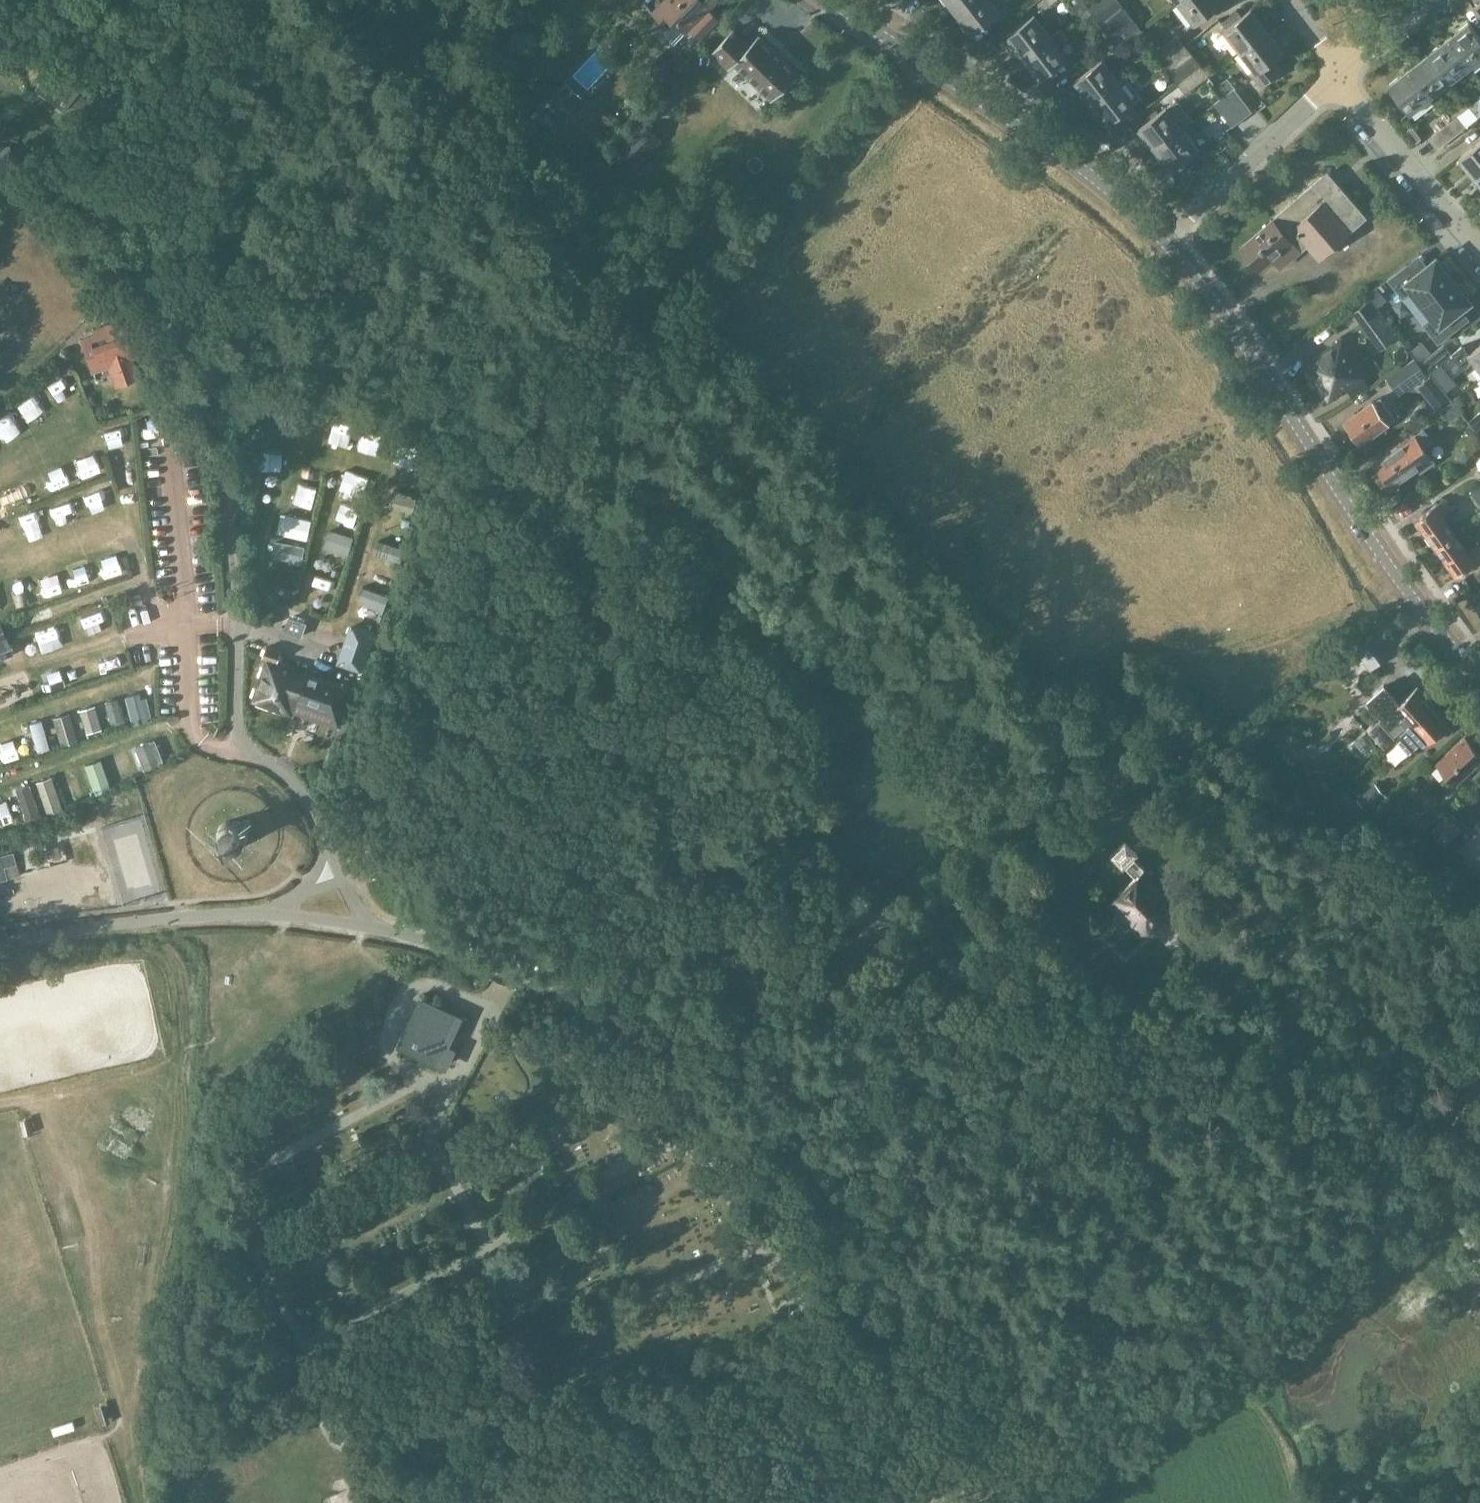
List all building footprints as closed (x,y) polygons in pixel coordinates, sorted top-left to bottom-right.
[(699,38),(719,16),(709,7),(716,0),(664,0),(653,12),(670,28),(675,23),(686,33),(689,29),(699,38)] [(953,14),(971,0),(947,0),(949,3),(947,5),(953,14)] [(953,14),(960,22),(962,21),(972,33),(1000,11),(991,0),(971,0),(953,14)] [(1094,17),(1116,0),(1096,0),(1087,7),(1094,17)] [(1102,27),(1125,9),(1118,0),(1116,0),(1094,17),(1102,27)] [(1177,2),(1193,23),(1221,1),(1220,0),(1180,0),(1177,2)] [(1102,27),(1110,37),(1133,19),(1125,9),(1102,27)] [(1237,9),(1221,22),(1226,28),(1223,30),(1239,51),(1269,28),(1262,19),(1260,21),(1250,9),(1242,15),(1237,9)] [(1014,49),(1021,58),(1052,35),(1036,14),(1008,35),(1017,47),(1014,49)] [(1133,19),(1110,37),(1118,48),(1141,30),(1133,19)] [(1448,38),(1470,66),(1479,58),(1479,38),(1468,23),(1448,38)] [(1269,28),(1239,51),(1255,71),(1251,74),(1260,86),(1281,69),(1273,59),(1283,50),(1273,38),(1276,36),(1269,28)] [(772,99),(797,73),(796,72),(759,37),(759,36),(758,35),(749,45),(733,31),(733,30),(733,29),(711,52),(712,52),(728,67),(728,68),(734,62),(771,98),(772,99)] [(1052,35),(1021,58),(1027,67),(1030,65),(1039,77),(1067,56),(1052,35)] [(1154,53),(1161,62),(1184,44),(1177,35),(1154,53)] [(1448,38),(1428,54),(1450,82),(1470,66),(1448,38)] [(1161,62),(1169,73),(1192,55),(1184,44),(1161,62)] [(1428,54),(1408,70),(1429,97),(1450,82),(1428,54)] [(1169,73),(1177,83),(1201,65),(1192,55),(1169,73)] [(1082,94),(1088,103),(1119,79),(1102,59),(1075,80),(1084,92),(1082,94)] [(1198,83),(1214,103),(1223,96),(1208,76),(1208,75),(1201,65),(1177,83),(1185,93),(1198,83)] [(1429,97),(1408,70),(1388,85),(1409,113),(1429,97)] [(42,95),(65,113),(81,92),(58,74),(42,95)] [(1119,79),(1088,103),(1095,111),(1097,109),(1107,122),(1135,100),(1119,79)] [(1234,88),(1224,95),(1242,118),(1252,110),(1234,88)] [(473,92),(469,101),(479,104),(482,95),(473,92)] [(1223,96),(1214,103),(1232,126),(1242,118),(1224,95),(1223,96)] [(1176,100),(1139,128),(1149,140),(1146,142),(1152,151),(1184,127),(1192,121),(1184,110),(1176,100)] [(1458,115),(1449,122),(1457,133),(1467,126),(1458,115)] [(661,140),(642,122),(616,149),(635,167),(661,140)] [(1457,133),(1449,122),(1428,138),(1437,149),(1457,133)] [(1184,127),(1152,151),(1159,159),(1162,157),(1171,170),(1199,148),(1184,127)] [(1475,177),(1479,173),(1479,141),(1459,157),(1475,177)] [(585,143),(583,146),(583,151),(586,153),(591,153),(593,149),(593,145),(589,143),(585,143)] [(0,146),(0,166),(10,165),(8,145),(0,146)] [(1319,257),(1365,217),(1331,177),(1322,177),(1241,247),(1258,268),(1279,250),(1287,260),(1307,243),(1319,257)] [(1453,279),(1448,274),(1451,271),(1443,260),(1440,263),(1436,257),(1426,264),(1414,274),(1406,264),(1387,279),(1402,299),(1412,291),(1414,295),(1421,304),(1453,279)] [(1470,301),(1466,296),(1468,293),(1460,282),(1457,285),(1453,279),(1421,304),(1431,316),(1430,317),(1422,324),(1430,334),(1438,344),(1456,329),(1448,318),(1461,308),(1470,301)] [(1375,288),(1367,294),(1376,305),(1384,299),(1375,288)] [(1379,311),(1363,323),(1382,349),(1398,337),(1379,311)] [(107,367),(113,385),(136,376),(130,358),(131,357),(118,319),(91,329),(92,333),(78,338),(91,373),(107,367)] [(1366,360),(1351,335),(1306,364),(1328,398),(1363,376),(1357,366),(1366,360)] [(1420,341),(1409,350),(1418,361),(1429,352),(1420,341)] [(1443,344),(1420,362),(1427,371),(1450,353),(1443,344)] [(1451,354),(1452,354),(1456,359),(1467,373),(1476,365),(1479,370),(1479,345),(1469,353),(1463,345),(1451,354)] [(1386,377),(1399,394),(1426,375),(1413,358),(1386,377)] [(1380,414),(1387,409),(1379,398),(1372,403),(1372,402),(1345,421),(1360,442),(1387,423),(1380,414)] [(1450,401),(1439,409),(1444,416),(1450,417),(1457,412),(1450,401)] [(1475,430),(1479,427),(1479,411),(1468,421),(1475,430)] [(1402,445),(1376,464),(1391,485),(1417,466),(1421,471),(1435,462),(1424,447),(1433,440),(1425,429),(1403,445),(1402,445)] [(1479,507),(1479,484),(1469,491),(1479,507)] [(389,506),(413,513),(418,499),(393,492),(389,506)] [(1415,519),(1435,547),(1454,534),(1440,515),(1451,508),(1444,498),(1415,519)] [(278,532),(307,539),(311,522),(282,515),(278,532)] [(324,548),(348,555),(354,537),(330,529),(324,548)] [(1435,547),(1456,576),(1479,559),(1479,548),(1478,545),(1467,552),(1454,534),(1435,547)] [(373,553),(401,563),(405,549),(378,539),(373,553)] [(272,557),(302,563),(305,547),(275,541),(272,557)] [(267,581),(294,586),(297,571),(271,565),(267,581)] [(364,604),(384,612),(390,597),(362,586),(357,599),(365,602),(364,604)] [(284,630),(302,636),(306,624),(290,618),(286,627),(282,626),(281,629),(284,630)] [(12,656),(0,624),(0,660),(12,656)] [(351,626),(342,652),(353,656),(349,668),(361,672),(374,634),(351,626)] [(1389,655),(1374,634),(1350,651),(1359,664),(1363,661),(1369,669),(1389,655)] [(304,716),(338,728),(353,687),(325,678),(324,680),(303,673),(304,671),(278,661),(281,653),(266,648),(262,657),(267,659),(252,701),(292,715),(293,710),(304,714),(304,716)] [(1405,725),(1408,728),(1434,704),(1432,701),(1432,697),(1428,692),(1423,692),(1417,685),(1400,701),(1384,684),(1367,699),(1383,717),(1379,720),(1393,736),(1405,725)] [(128,696),(133,721),(145,718),(139,694),(128,696)] [(105,702),(111,727),(125,723),(120,704),(119,705),(117,699),(105,702)] [(1408,728),(1396,738),(1399,741),(1402,744),(1402,745),(1403,746),(1409,753),(1420,742),(1422,745),(1449,721),(1434,704),(1408,728)] [(79,710),(86,734),(101,729),(94,706),(79,710)] [(52,717),(61,746),(77,741),(69,713),(52,717)] [(41,721),(29,725),(37,754),(49,750),(41,721)] [(1437,763),(1455,783),(1479,760),(1479,754),(1464,737),(1437,763)] [(135,748),(144,772),(159,766),(158,763),(162,762),(154,742),(135,748)] [(124,751),(111,756),(120,780),(133,775),(124,751)] [(84,765),(92,792),(109,786),(101,760),(84,765)] [(36,783),(46,815),(62,810),(51,778),(36,783)] [(1315,781),(1309,789),(1322,801),(1328,793),(1315,781)] [(1374,782),(1356,798),(1368,812),(1386,796),(1374,782)] [(1363,812),(1344,791),(1330,803),(1343,814),(1359,816),(1363,812)] [(238,821),(232,820),(226,821),(221,824),(217,829),(216,835),(217,842),(221,847),(226,850),(232,851),(238,850),(243,847),(247,842),(248,835),(247,829),(243,824),(238,821)] [(1122,870),(1126,867),(1135,877),(1109,901),(1119,911),(1114,915),(1126,928),(1131,924),(1139,933),(1146,926),(1150,926),(1155,922),(1155,917),(1167,906),(1164,903),(1172,896),(1136,857),(1139,855),(1125,840),(1108,856),(1122,870)] [(1175,852),(1182,861),(1197,849),(1191,840),(1175,852)] [(0,855),(0,881),(19,875),(11,846),(0,848),(0,853),(0,855)] [(419,999),(398,1048),(446,1071),(455,1051),(449,1049),(462,1018),(419,999)]
